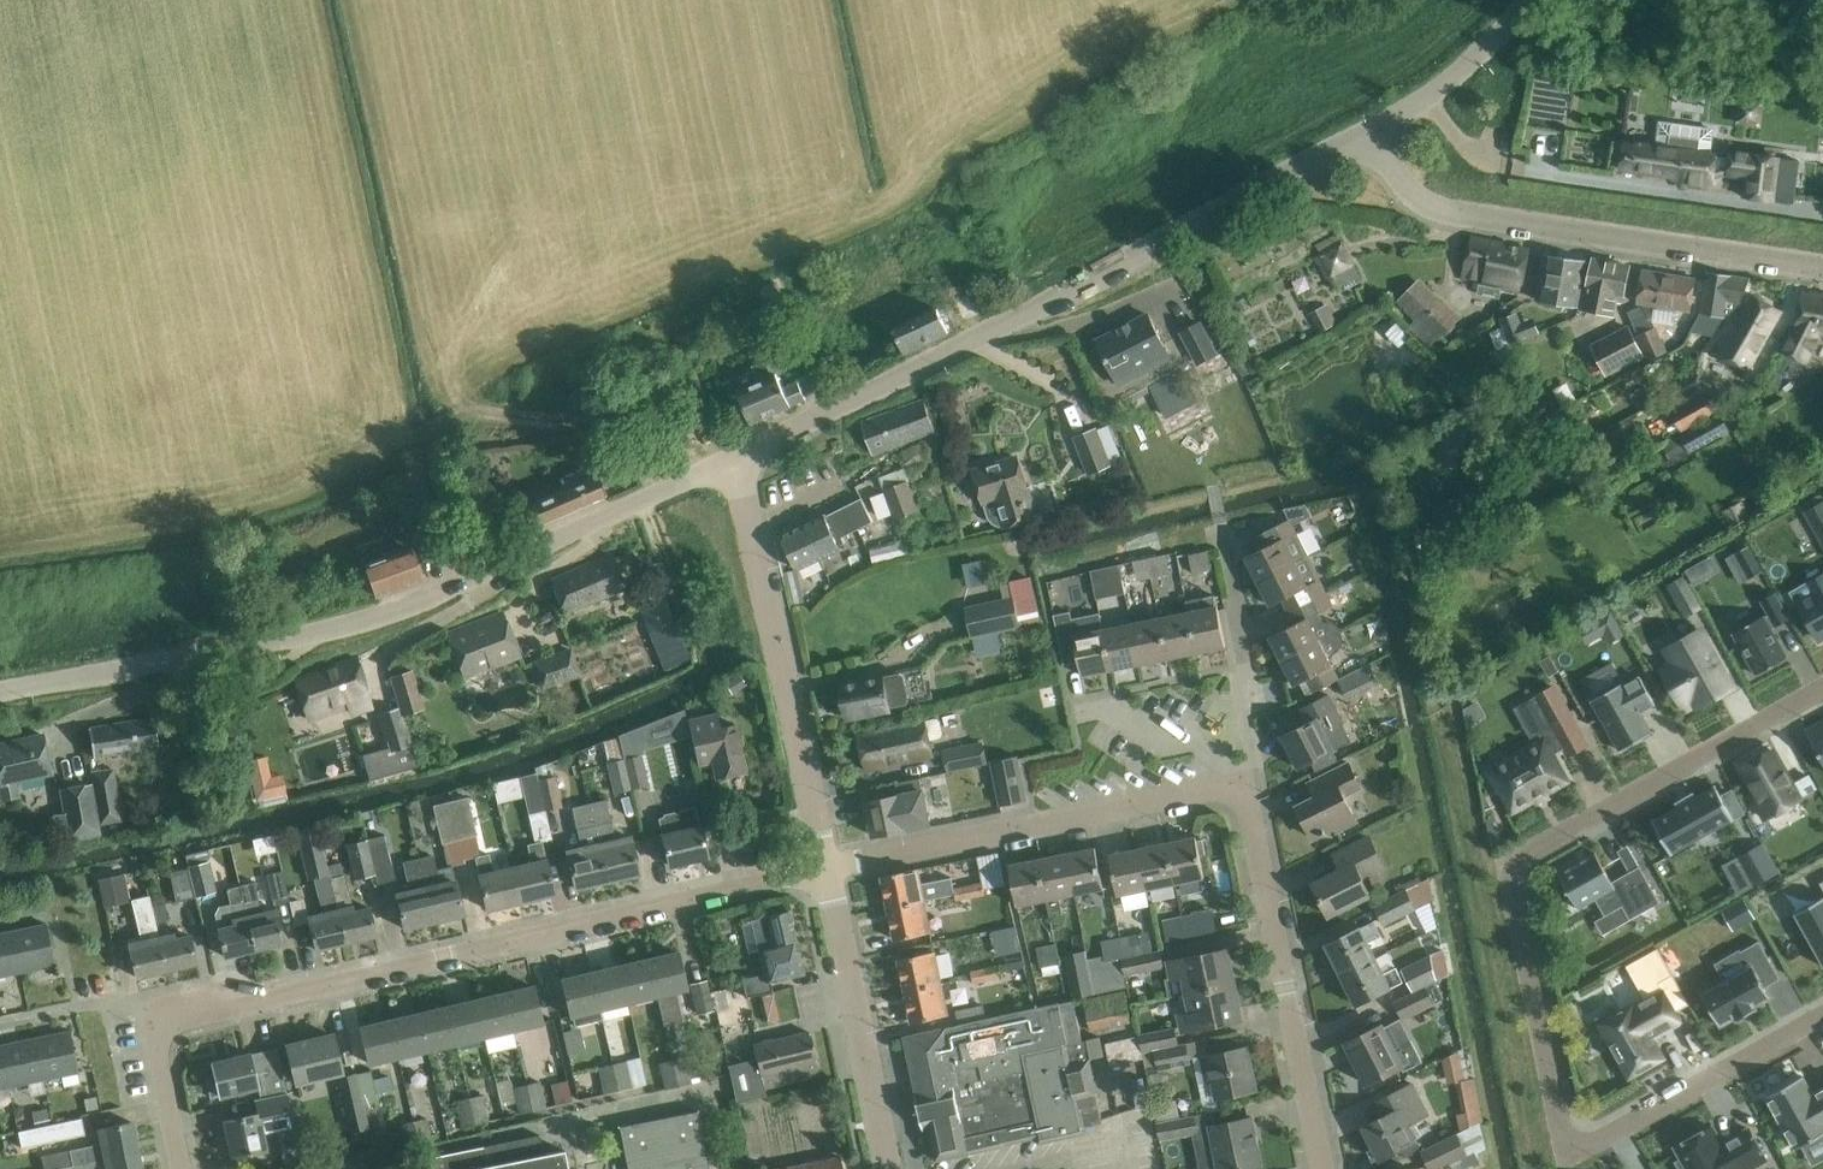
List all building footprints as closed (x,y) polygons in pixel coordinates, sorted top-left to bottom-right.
[(1746,196),(1775,200),(1781,155),(1730,148),(1728,156),(1711,154),(1715,130),(1661,123),(1658,147),(1625,142),(1621,168),(1681,176),(1684,182),(1713,186),(1715,176),(1730,172),(1730,173),(1749,175),(1746,196)] [(1275,228),(1257,238),(1263,250),(1282,241),(1275,228)] [(1319,253),(1320,254),(1315,257),(1327,280),(1357,263),(1340,232),(1316,245),(1320,252),(1319,253)] [(883,234),(854,247),(858,255),(886,241),(883,234)] [(1464,275),(1481,279),(1478,294),(1499,299),(1503,284),(1520,288),(1529,249),(1472,237),(1464,275)] [(1581,302),(1584,284),(1588,260),(1544,254),(1538,295),(1581,302)] [(1593,259),(1588,282),(1582,309),(1616,315),(1620,294),(1624,295),(1630,266),(1593,259)] [(1690,309),(1691,302),(1695,278),(1643,270),(1638,301),(1648,302),(1630,313),(1648,359),(1667,351),(1656,327),(1654,327),(1650,319),(1653,319),(1655,304),(1690,309)] [(1741,303),(1749,278),(1707,271),(1700,312),(1725,316),(1728,301),(1741,303)] [(1418,278),(1413,283),(1396,301),(1416,319),(1409,326),(1433,349),(1462,317),(1437,294),(1436,294),(1418,278)] [(974,290),(954,299),(964,321),(984,312),(974,290)] [(1802,290),(1796,328),(1792,329),(1780,351),(1807,366),(1822,336),(1822,294),(1802,290)] [(1751,366),(1758,354),(1781,310),(1750,295),(1728,337),(1722,335),(1711,354),(1751,366)] [(1327,303),(1310,311),(1320,332),(1338,323),(1327,303)] [(810,306),(796,313),(803,327),(817,320),(810,306)] [(895,331),(905,353),(949,332),(939,310),(895,331)] [(1168,351),(1149,314),(1129,324),(1129,323),(1120,328),(1120,329),(1097,340),(1119,384),(1132,377),(1129,371),(1168,351)] [(1515,315),(1501,319),(1509,344),(1539,334),(1534,319),(1518,324),(1515,315)] [(1199,362),(1217,352),(1200,322),(1183,332),(1199,362)] [(1608,375),(1644,356),(1628,326),(1592,346),(1608,375)] [(806,399),(798,381),(797,378),(780,386),(775,374),(783,370),(776,356),(759,364),(765,378),(737,390),(751,423),(791,406),(791,405),(806,399)] [(1707,388),(1670,409),(1682,431),(1720,410),(1707,388)] [(899,409),(861,422),(872,453),(935,429),(925,401),(899,410),(899,409)] [(1691,452),(1731,430),(1721,412),(1683,434),(1682,432),(1663,443),(1674,463),(1692,453),(1691,452)] [(1109,424),(1098,428),(1075,437),(1090,474),(1124,461),(1109,424)] [(1036,517),(1025,480),(1018,457),(973,471),(983,501),(984,501),(988,515),(989,516),(991,518),(993,521),(996,523),(998,524),(1001,525),(1003,525),(1010,523),(1011,524),(1036,517)] [(598,474),(522,507),(530,527),(607,494),(598,474)] [(907,483),(887,491),(896,517),(917,509),(907,483)] [(846,505),(858,529),(874,520),(862,497),(846,505)] [(1075,507),(1077,514),(1080,524),(1106,516),(1101,500),(1075,507)] [(1742,501),(1721,512),(1730,529),(1751,518),(1742,501)] [(812,522),(804,526),(820,559),(842,548),(838,539),(858,529),(846,505),(823,517),(821,514),(818,513),(811,516),(811,519),(812,522)] [(1762,524),(1779,559),(1816,542),(1799,507),(1762,524)] [(1810,519),(1822,542),(1822,512),(1810,519)] [(503,516),(485,523),(490,537),(508,530),(503,516)] [(1258,550),(1246,556),(1259,580),(1308,556),(1300,540),(1290,519),(1252,537),(1258,550)] [(820,559),(804,526),(796,530),(794,527),(792,526),(785,529),(784,532),(785,535),(782,536),(797,569),(820,559)] [(903,539),(870,547),(874,564),(907,556),(903,539)] [(1748,546),(1736,553),(1750,578),(1763,571),(1748,546)] [(365,563),(376,595),(421,579),(410,547),(365,563)] [(1181,574),(1193,571),(1193,573),(1212,569),(1208,550),(1178,556),(1181,574)] [(625,583),(621,574),(611,552),(551,579),(565,610),(625,583)] [(1148,558),(1152,577),(1170,573),(1166,554),(1148,558)] [(1308,556),(1259,580),(1271,605),(1283,599),(1289,611),(1314,598),(1327,592),(1308,556)] [(970,583),(989,579),(984,557),(965,562),(970,583)] [(1152,577),(1148,558),(1129,561),(1133,580),(1152,577)] [(1687,571),(1694,585),(1718,571),(1711,558),(1687,571)] [(1091,570),(1098,598),(1126,592),(1120,563),(1091,570)] [(1808,583),(1809,584),(1815,594),(1798,603),(1819,640),(1822,638),(1822,574),(1808,583)] [(1686,616),(1700,608),(1691,591),(1677,599),(1686,616)] [(1732,631),(1756,673),(1787,656),(1772,628),(1789,618),(1773,591),(1760,598),(1768,613),(1764,615),(1764,614),(1732,631)] [(1295,623),(1270,636),(1283,660),(1341,631),(1339,628),(1335,624),(1332,622),(1328,622),(1323,622),(1319,612),(1321,611),(1333,605),(1327,592),(1314,598),(1289,611),(1295,623)] [(1020,627),(1020,624),(1040,620),(1034,593),(1014,598),(1014,595),(965,606),(972,637),(1020,627)] [(664,598),(640,608),(650,632),(674,623),(664,598)] [(1218,605),(1188,611),(1197,652),(1226,646),(1218,605)] [(1610,643),(1626,634),(1612,609),(1596,618),(1610,643)] [(1111,669),(1103,629),(1100,612),(1072,618),(1070,611),(1054,614),(1064,664),(1079,661),(1082,675),(1111,669)] [(1168,657),(1197,652),(1188,611),(1160,617),(1168,657)] [(518,653),(511,635),(503,613),(448,634),(464,674),(518,653)] [(1160,617),(1132,623),(1140,663),(1168,657),(1160,617)] [(1140,663),(1132,623),(1103,629),(1111,669),(1140,663)] [(1727,677),(1701,629),(1668,648),(1676,663),(1664,670),(1682,703),(1695,696),(1700,705),(1723,693),(1717,683),(1727,677)] [(1341,631),(1283,660),(1295,685),(1307,679),(1313,691),(1339,679),(1329,658),(1335,654),(1337,651),(1341,644),(1343,641),(1343,640),(1342,634),(1341,631)] [(552,657),(533,662),(540,686),(559,681),(552,657)] [(309,719),(347,705),(351,716),(375,708),(357,658),(295,679),(309,719)] [(1378,684),(1369,665),(1338,680),(1348,699),(1378,684)] [(398,707),(401,713),(425,706),(414,668),(388,676),(398,707)] [(922,668),(903,672),(884,676),(883,676),(841,684),(848,716),(890,707),(934,698),(932,690),(927,691),(922,668)] [(1653,732),(1641,711),(1655,703),(1640,676),(1626,684),(1625,681),(1592,700),(1620,750),(1653,732)] [(1508,756),(1489,766),(1494,776),(1513,810),(1567,780),(1553,754),(1567,747),(1557,730),(1574,721),(1555,687),(1533,699),(1547,725),(1537,730),(1543,740),(1510,759),(1508,756)] [(1308,722),(1284,734),(1300,767),(1312,762),(1315,770),(1337,759),(1333,751),(1334,750),(1353,741),(1344,723),(1329,694),(1323,697),(1301,708),(1308,722)] [(687,708),(695,746),(700,765),(715,762),(718,777),(746,770),(735,724),(720,727),(717,712),(705,715),(702,704),(687,708)] [(411,745),(401,713),(398,707),(376,714),(388,752),(411,745)] [(159,747),(158,741),(154,717),(89,727),(93,757),(159,747)] [(934,753),(931,740),(941,737),(943,734),(940,719),(936,717),(925,720),(925,718),(857,735),(866,770),(934,753)] [(1806,731),(1822,762),(1822,722),(1806,731)] [(48,757),(43,734),(0,744),(0,787),(3,799),(19,795),(15,780),(51,772),(48,757)] [(621,738),(632,786),(646,783),(634,735),(621,738)] [(615,791),(632,786),(621,738),(618,739),(618,737),(603,741),(615,791)] [(985,742),(948,749),(952,768),(989,760),(985,742)] [(1773,750),(1741,767),(1756,793),(1752,795),(1766,818),(1800,799),(1800,797),(1816,788),(1809,775),(1792,785),(1773,750)] [(248,757),(258,798),(289,790),(284,770),(273,773),(268,752),(248,757)] [(1026,799),(1017,755),(992,760),(1001,805),(1026,799)] [(1337,831),(1357,821),(1344,795),(1362,786),(1349,762),(1309,782),(1316,796),(1297,805),(1314,838),(1322,833),(1323,835),(1327,833),(1326,831),(1335,827),(1337,831)] [(113,768),(96,771),(104,824),(121,822),(113,768)] [(512,865),(520,900),(554,892),(542,840),(553,838),(546,809),(539,778),(538,772),(521,775),(536,840),(529,841),(533,860),(512,865)] [(556,774),(539,778),(546,809),(563,805),(556,774)] [(897,783),(900,794),(867,801),(874,835),(907,829),(907,828),(928,823),(919,779),(897,783)] [(94,782),(60,788),(69,839),(103,833),(94,782)] [(1652,819),(1671,854),(1734,819),(1715,784),(1696,795),(1694,791),(1675,801),(1677,805),(1652,819)] [(453,800),(461,837),(478,833),(469,796),(453,800)] [(606,798),(589,802),(607,879),(638,872),(630,836),(615,839),(611,820),(606,798)] [(443,842),(461,837),(453,800),(434,804),(443,842)] [(607,879),(589,802),(571,807),(577,829),(577,828),(582,847),(567,851),(576,887),(607,879)] [(707,856),(701,832),(700,825),(699,825),(695,806),(679,810),(680,813),(678,813),(676,811),(665,813),(664,816),(658,817),(662,834),(664,841),(669,865),(707,856)] [(730,849),(742,847),(743,850),(761,846),(755,815),(736,819),(725,821),(730,849)] [(291,901),(290,901),(296,924),(309,921),(316,948),(346,941),(331,877),(318,825),(297,830),(308,878),(315,876),(323,911),(322,912),(323,917),(309,920),(303,897),(291,900),(291,901)] [(387,835),(369,838),(376,872),(378,882),(396,878),(387,835)] [(1167,842),(1175,883),(1205,877),(1196,836),(1167,842)] [(1330,915),(1351,904),(1371,894),(1362,878),(1384,867),(1369,836),(1335,853),(1342,868),(1313,882),(1330,915)] [(376,872),(369,838),(347,843),(354,878),(376,872)] [(1167,842),(1139,848),(1147,888),(1175,883),(1167,842)] [(1619,845),(1618,861),(1635,862),(1636,846),(1619,845)] [(1760,845),(1740,856),(1756,884),(1775,873),(1760,845)] [(1097,847),(1067,853),(1075,893),(1105,887),(1097,847)] [(1147,888),(1139,848),(1110,854),(1118,894),(1147,888)] [(486,908),(520,900),(512,865),(494,869),(490,851),(474,855),(486,908)] [(1605,916),(1622,906),(1630,919),(1660,902),(1640,866),(1611,881),(1595,852),(1558,873),(1568,890),(1566,890),(1568,893),(1569,892),(1579,909),(1596,899),(1605,916)] [(1060,896),(1075,893),(1067,853),(1038,859),(1046,899),(1047,899),(1050,914),(1063,911),(1060,896)] [(434,854),(419,857),(434,920),(464,913),(452,865),(437,869),(434,854)] [(434,920),(419,857),(404,861),(410,888),(395,891),(404,928),(434,920)] [(1017,905),(1046,899),(1038,859),(1009,865),(1017,905)] [(190,865),(190,868),(196,896),(216,892),(210,861),(190,865)] [(196,896),(190,868),(172,871),(178,900),(196,896)] [(882,875),(888,907),(924,900),(955,894),(954,888),(953,886),(951,877),(921,883),(918,868),(882,875)] [(275,905),(290,901),(291,901),(291,900),(284,870),(268,873),(275,905)] [(127,873),(100,877),(105,906),(132,901),(127,873)] [(344,874),(331,877),(346,941),(376,934),(369,906),(354,910),(353,904),(348,891),(344,874)] [(1382,924),(1434,899),(1430,877),(1414,884),(1407,888),(1373,904),(1382,924)] [(982,880),(968,883),(971,897),(985,894),(984,889),(984,888),(982,880)] [(256,882),(240,886),(255,949),(285,942),(278,914),(264,917),(256,882)] [(968,883),(953,886),(954,888),(955,894),(956,900),(971,897),(968,883)] [(225,956),(255,949),(240,886),(228,888),(232,903),(230,904),(234,919),(233,920),(234,925),(218,928),(225,956)] [(167,969),(159,937),(156,923),(152,907),(149,894),(133,898),(143,937),(128,940),(137,976),(167,969)] [(1794,913),(1822,964),(1822,897),(1794,913)] [(1733,928),(1754,916),(1745,899),(1723,911),(1733,928)] [(14,915),(29,911),(26,900),(11,904),(14,915)] [(931,932),(924,900),(888,907),(895,939),(931,932)] [(165,904),(152,907),(156,923),(169,920),(165,904)] [(748,952),(759,949),(764,972),(742,977),(743,984),(744,986),(746,996),(773,990),(771,981),(803,973),(788,910),(741,921),(748,952)] [(1183,918),(1186,937),(1216,931),(1212,912),(1183,918)] [(1186,937),(1183,918),(1164,922),(1167,941),(1186,937)] [(1342,974),(1374,958),(1367,944),(1381,937),(1373,921),(1327,944),(1342,974)] [(12,930),(21,972),(55,964),(47,923),(12,930)] [(12,930),(0,933),(0,976),(21,972),(12,930)] [(159,937),(167,969),(197,962),(190,935),(175,938),(174,934),(159,937)] [(1140,934),(1121,938),(1125,956),(1144,953),(1140,934)] [(1020,938),(1001,942),(1003,953),(1022,949),(1020,938)] [(1125,956),(1121,938),(1102,941),(1105,956),(1106,960),(1109,960),(1117,958),(1122,957),(1125,956)] [(1756,1006),(1771,997),(1765,987),(1780,978),(1759,940),(1741,951),(1749,966),(1702,993),(1721,1026),(1735,1017),(1737,1020),(1758,1008),(1756,1006)] [(1041,967),(1059,963),(1055,944),(1037,948),(1041,967)] [(1086,949),(1065,953),(1074,997),(1095,993),(1091,971),(1089,960),(1086,949)] [(1182,976),(1186,995),(1235,985),(1228,949),(1169,961),(1172,977),(1182,976)] [(1416,992),(1435,982),(1450,975),(1445,949),(1433,954),(1404,968),(1416,992)] [(1658,949),(1646,956),(1656,973),(1660,982),(1673,975),(1658,949)] [(1159,950),(1122,958),(1123,964),(1125,971),(1125,974),(1162,966),(1159,950)] [(899,958),(906,990),(941,983),(935,951),(899,958)] [(649,959),(657,993),(664,1024),(683,1020),(676,989),(686,986),(678,952),(649,959)] [(1104,957),(1089,960),(1091,971),(1095,993),(1111,990),(1128,986),(1125,974),(1125,971),(1123,964),(1122,958),(1122,957),(1117,958),(1109,960),(1106,960),(1105,956),(1104,957)] [(1382,974),(1374,958),(1342,974),(1357,1004),(1403,981),(1396,968),(1382,974)] [(628,1000),(657,993),(649,959),(620,966),(628,1000)] [(1001,964),(986,967),(989,980),(1003,977),(1001,964)] [(620,966),(591,972),(599,1007),(600,1007),(628,1000),(620,966)] [(989,980),(986,967),(972,970),(974,983),(989,980)] [(599,1007),(591,972),(562,979),(567,1003),(573,1027),(603,1020),(600,1007),(599,1007)] [(708,980),(691,984),(698,1013),(715,1009),(708,980)] [(1435,982),(1416,992),(1393,1003),(1402,1020),(1432,1005),(1444,999),(1435,982)] [(948,1015),(941,983),(906,990),(912,1022),(948,1015)] [(743,984),(711,991),(718,1025),(750,1018),(743,984)] [(1242,1018),(1235,985),(1186,995),(1190,1015),(1180,1017),(1183,1030),(1242,1018)] [(534,986),(505,993),(513,1027),(542,1021),(534,986)] [(1633,1005),(1600,1024),(1629,1076),(1663,1057),(1651,1036),(1681,1019),(1665,990),(1634,1007),(1633,1005)] [(1125,991),(1083,1000),(1089,1031),(1132,1022),(1125,991)] [(505,993),(476,1000),(484,1034),(513,1027),(505,993)] [(455,1041),(484,1034),(476,1000),(447,1007),(455,1041)] [(1087,1043),(1083,1043),(1075,1003),(987,1020),(959,1026),(904,1036),(917,1093),(915,1093),(923,1129),(929,1128),(936,1160),(1004,1145),(1004,1144),(1038,1136),(1039,1142),(1085,1132),(1084,1126),(1103,1122),(1098,1099),(1087,1043)] [(959,1026),(987,1020),(984,1005),(956,1011),(959,1026)] [(447,1007),(418,1014),(426,1048),(455,1041),(447,1007)] [(418,1014),(389,1020),(397,1055),(426,1048),(418,1014)] [(621,1041),(615,1014),(603,1017),(613,1058),(624,1056),(620,1041),(621,1041)] [(368,1062),(397,1055),(389,1020),(360,1027),(368,1062)] [(1368,1031),(1346,1042),(1367,1084),(1389,1073),(1402,1066),(1404,1071),(1423,1062),(1420,1057),(1412,1040),(1394,1049),(1382,1026),(1382,1024),(1368,1031)] [(1173,1028),(1138,1035),(1142,1053),(1177,1045),(1173,1028)] [(581,1029),(564,1033),(568,1053),(586,1049),(581,1029)] [(70,1030),(35,1037),(44,1079),(78,1071),(70,1030)] [(765,1086),(796,1079),(819,1073),(810,1031),(753,1044),(758,1067),(732,1074),(738,1101),(767,1095),(765,1086)] [(341,1072),(338,1057),(332,1034),(288,1044),(296,1082),(341,1072)] [(35,1037),(1,1044),(10,1086),(44,1079),(35,1037)] [(1,1044),(0,1045),(0,1088),(10,1086),(1,1044)] [(1142,1053),(1143,1059),(1146,1071),(1190,1062),(1186,1044),(1177,1045),(1142,1053)] [(1248,1046),(1201,1056),(1206,1081),(1199,1083),(1205,1112),(1220,1109),(1217,1098),(1257,1089),(1248,1046)] [(259,1086),(262,1098),(287,1092),(277,1047),(212,1062),(216,1078),(207,1081),(211,1097),(259,1086)] [(1460,1050),(1442,1054),(1449,1083),(1466,1079),(1460,1050)] [(693,1054),(675,1057),(680,1083),(697,1080),(693,1054)] [(680,1083),(675,1057),(657,1061),(662,1086),(680,1083)] [(613,1064),(619,1089),(632,1086),(627,1061),(613,1064)] [(619,1089),(613,1064),(600,1067),(605,1092),(619,1089)] [(353,1073),(360,1104),(379,1100),(377,1091),(395,1087),(393,1078),(374,1082),(371,1069),(353,1073)] [(361,1109),(360,1104),(353,1073),(338,1076),(346,1112),(361,1109)] [(1813,1094),(1803,1076),(1767,1096),(1796,1149),(1822,1134),(1822,1088),(1813,1094)] [(557,1102),(574,1098),(569,1078),(552,1082),(557,1102)] [(528,1084),(534,1109),(548,1105),(542,1081),(528,1084)] [(534,1109),(528,1084),(513,1088),(517,1101),(519,1112),(534,1109)] [(1380,1159),(1402,1148),(1417,1140),(1409,1123),(1428,1114),(1413,1084),(1382,1099),(1389,1114),(1364,1126),(1380,1159)] [(295,1127),(287,1092),(262,1098),(265,1111),(224,1120),(228,1137),(225,1137),(224,1140),(226,1151),(230,1153),(232,1153),(232,1156),(266,1149),(263,1135),(295,1127)] [(471,1098),(476,1122),(490,1120),(485,1095),(471,1098)] [(84,1098),(87,1110),(99,1108),(96,1096),(84,1098)] [(476,1122),(471,1098),(457,1101),(462,1125),(476,1122)] [(517,1101),(501,1104),(504,1115),(519,1112),(517,1101)] [(1156,1121),(1179,1117),(1177,1107),(1166,1109),(1165,1101),(1153,1104),(1156,1121)] [(46,1108),(31,1111),(34,1123),(49,1119),(46,1108)] [(696,1110),(619,1126),(628,1168),(708,1168),(696,1110)] [(1179,1117),(1156,1121),(1160,1139),(1196,1132),(1193,1114),(1179,1117)] [(82,1116),(18,1129),(22,1147),(85,1134),(82,1116)] [(1210,1125),(1199,1127),(1205,1159),(1199,1160),(1201,1168),(1238,1168),(1262,1164),(1252,1116),(1210,1125)] [(416,1121),(420,1146),(434,1143),(429,1119),(416,1121)] [(55,1168),(105,1158),(138,1151),(132,1121),(99,1128),(102,1143),(70,1150),(73,1165),(55,1168)] [(420,1146),(416,1121),(402,1124),(407,1149),(420,1146)] [(1451,1163),(1454,1168),(1466,1168),(1490,1157),(1480,1121),(1422,1150),(1432,1168),(1439,1168),(1451,1163)] [(1767,1159),(1750,1128),(1722,1144),(1712,1126),(1676,1147),(1682,1158),(1677,1162),(1681,1168),(1748,1168),(1767,1159)] [(562,1147),(543,1151),(540,1132),(430,1154),(433,1168),(567,1168),(562,1147)] [(138,1151),(105,1158),(55,1168),(56,1168),(142,1168),(138,1151)] [(840,1155),(772,1168),(842,1168),(840,1155)]
